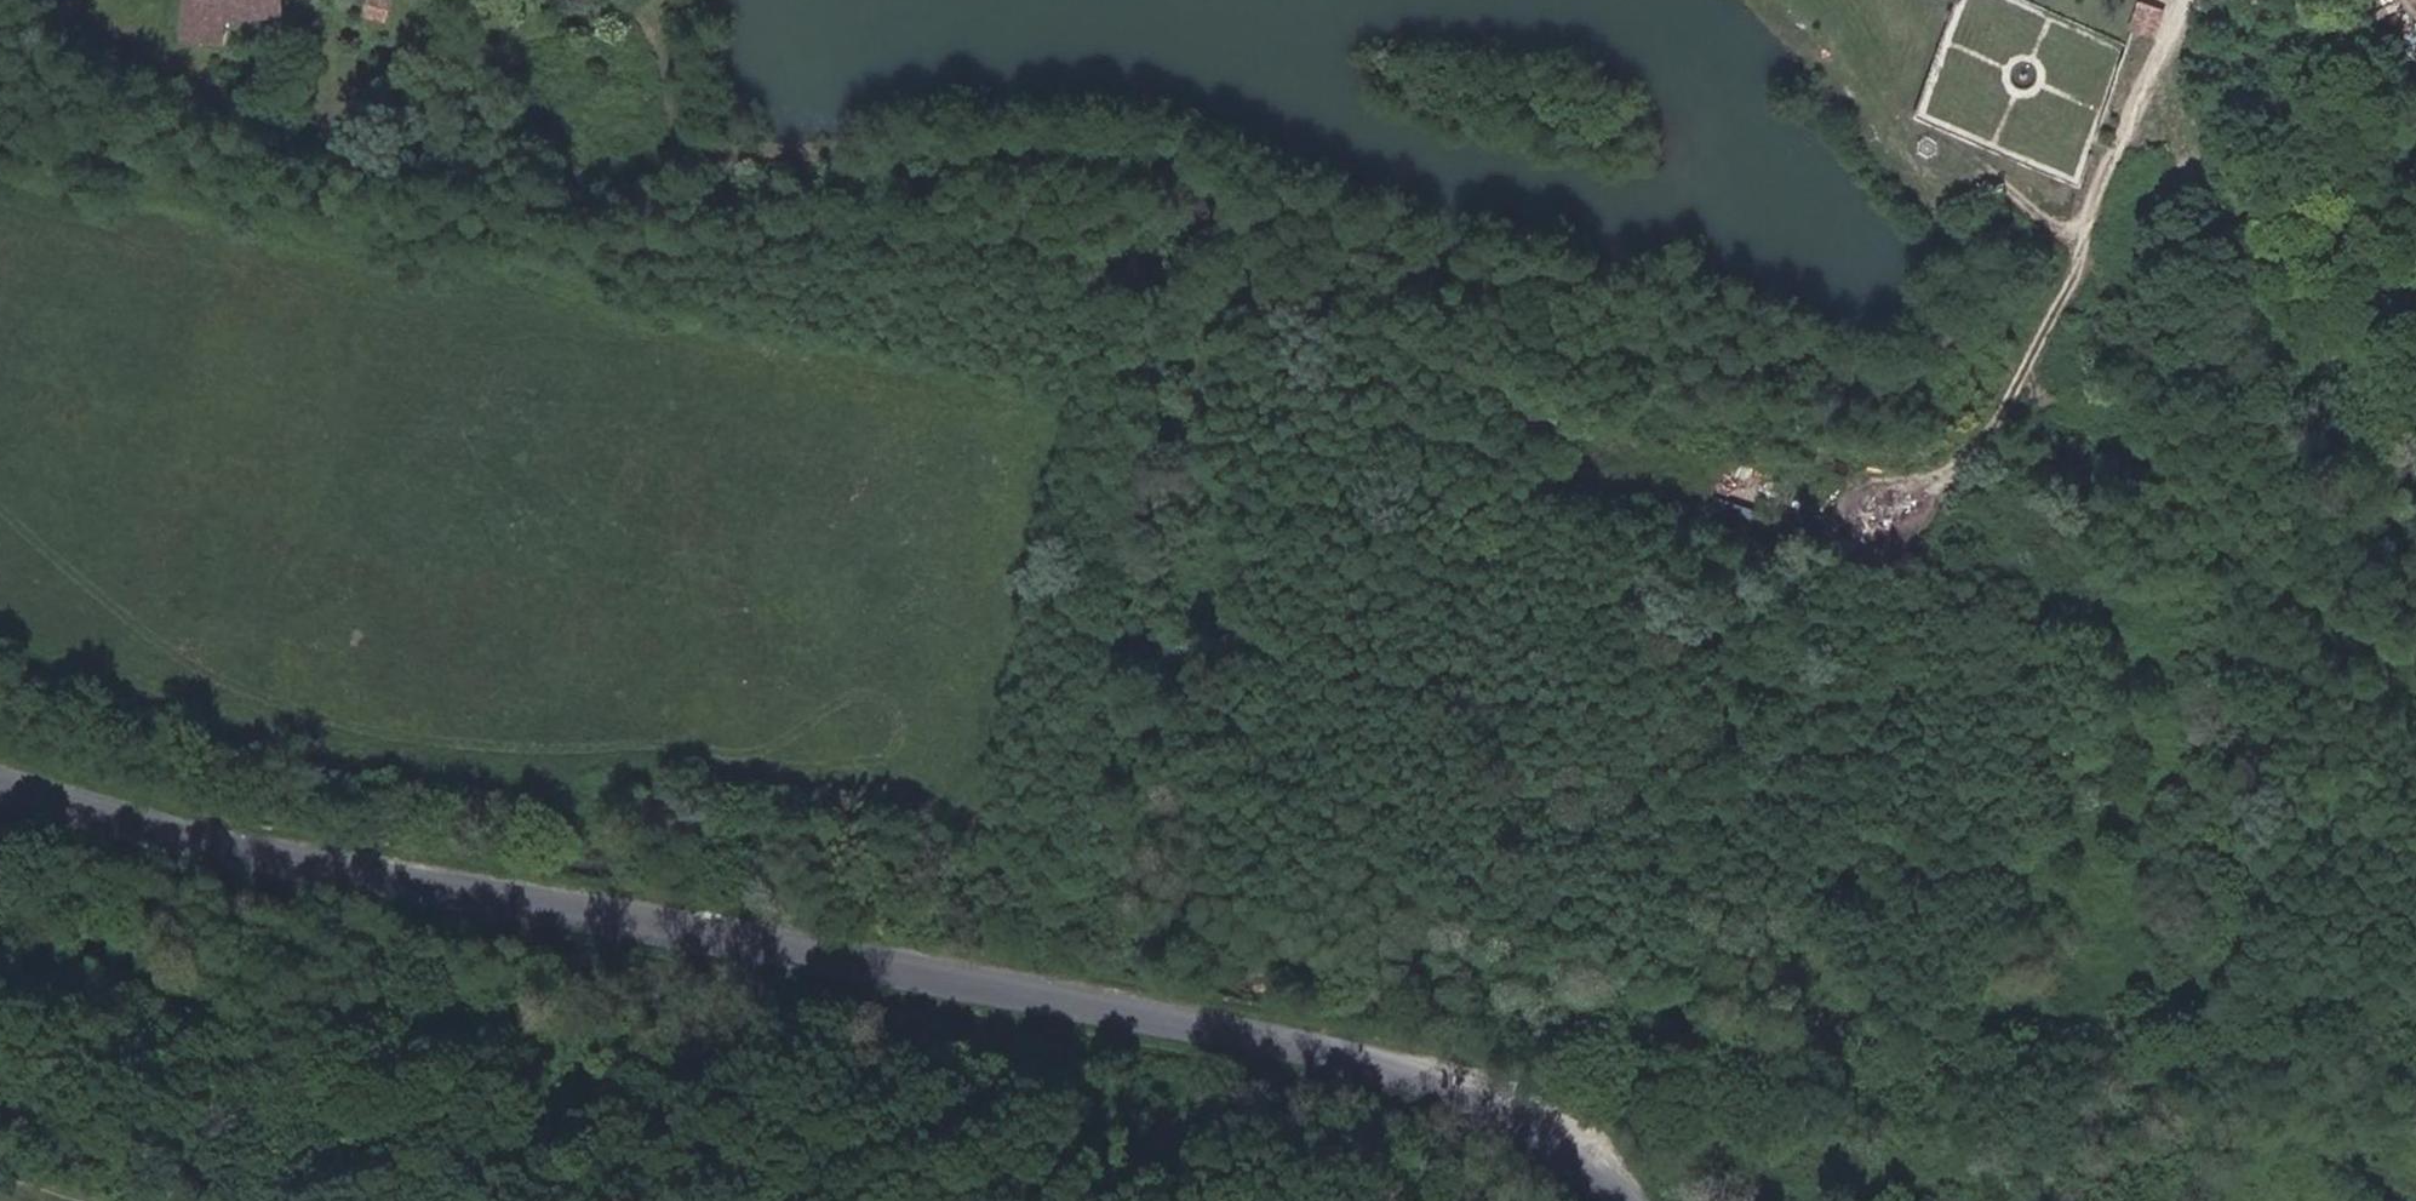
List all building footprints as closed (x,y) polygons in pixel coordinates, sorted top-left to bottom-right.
[(177,49),(207,53),(208,38),(222,39),(224,15),(226,0),(182,0),(177,49)] [(224,15),(284,18),(281,0),(226,0),(224,15)] [(385,15),(388,0),(365,0),(363,10),(385,15)]
